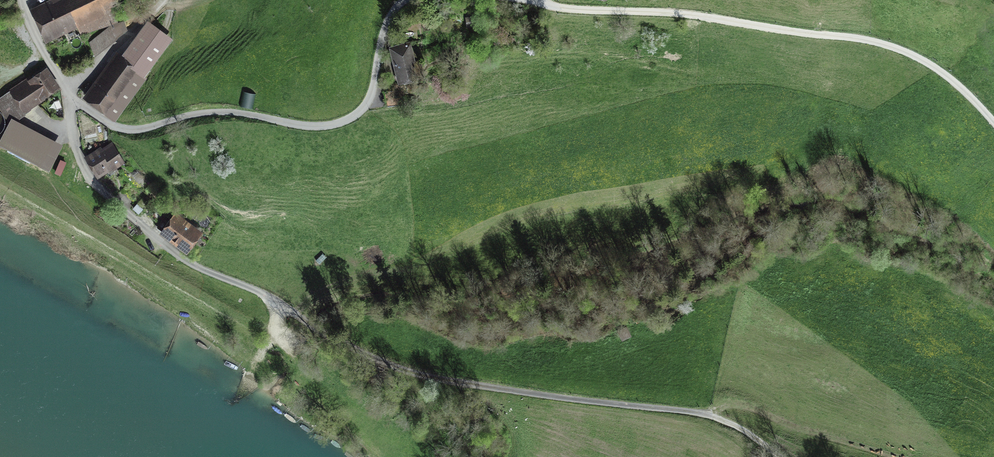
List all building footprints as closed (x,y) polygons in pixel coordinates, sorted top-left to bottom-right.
[(47,34),(76,22),(81,34),(116,21),(110,8),(115,5),(113,0),(65,0),(55,4),(54,3),(37,11),(47,34)] [(123,23),(111,26),(90,42),(96,55),(116,39),(115,37),(125,30),(123,23)] [(150,26),(124,62),(140,73),(166,39),(150,26)] [(393,48),(401,80),(423,75),(420,64),(413,66),(411,60),(413,60),(409,43),(393,48)] [(145,77),(140,73),(124,62),(120,58),(91,98),(116,116),(145,77)] [(10,122),(30,109),(27,105),(55,87),(45,72),(41,75),(40,73),(31,78),(33,81),(25,86),(22,83),(0,98),(0,106),(10,122)] [(251,110),(254,98),(248,97),(244,108),(251,110)] [(38,162),(47,143),(11,124),(1,143),(38,162)] [(107,168),(110,175),(117,171),(113,164),(121,159),(115,148),(112,150),(108,146),(102,150),(101,149),(86,158),(97,174),(107,168)] [(164,232),(186,249),(198,233),(184,223),(186,220),(187,213),(179,214),(177,217),(176,217),(172,221),(164,232)] [(164,232),(172,221),(166,216),(157,227),(164,232)]
